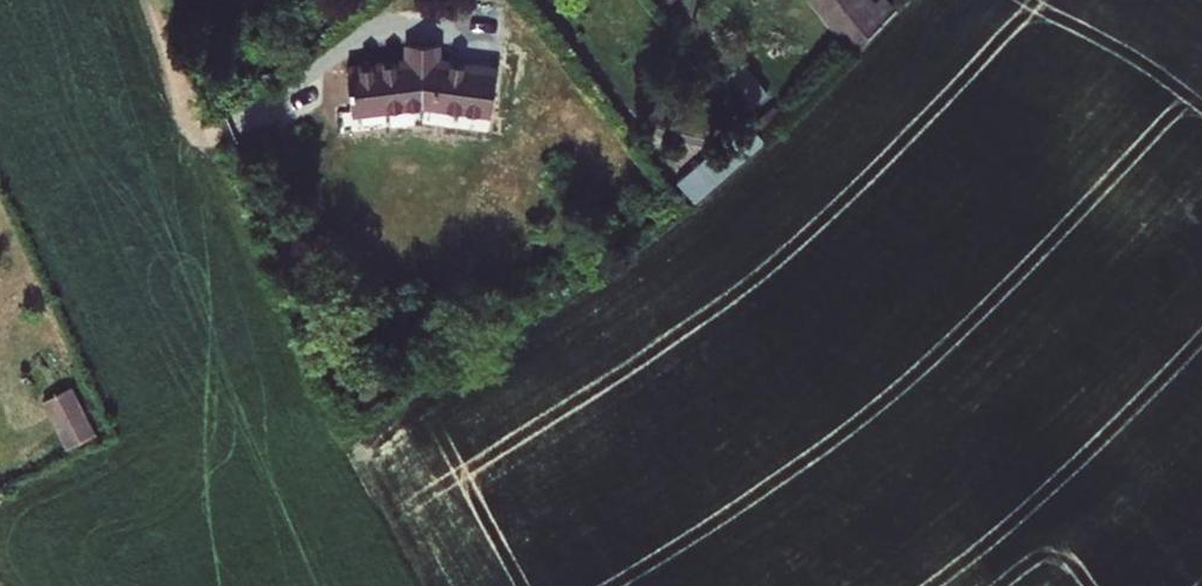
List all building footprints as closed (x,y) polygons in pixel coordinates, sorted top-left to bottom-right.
[(861,53),(875,39),(845,0),(819,0),(861,53)] [(875,39),(904,8),(897,0),(883,0),(878,3),(876,0),(845,0),(875,39)] [(418,59),(361,65),(367,109),(435,103),(504,107),(509,62),(450,57),(450,42),(419,41),(418,59)] [(752,106),(773,90),(750,58),(728,74),(752,106)] [(761,126),(690,182),(701,197),(773,141),(761,126)] [(67,444),(100,430),(78,381),(46,395),(67,444)]
